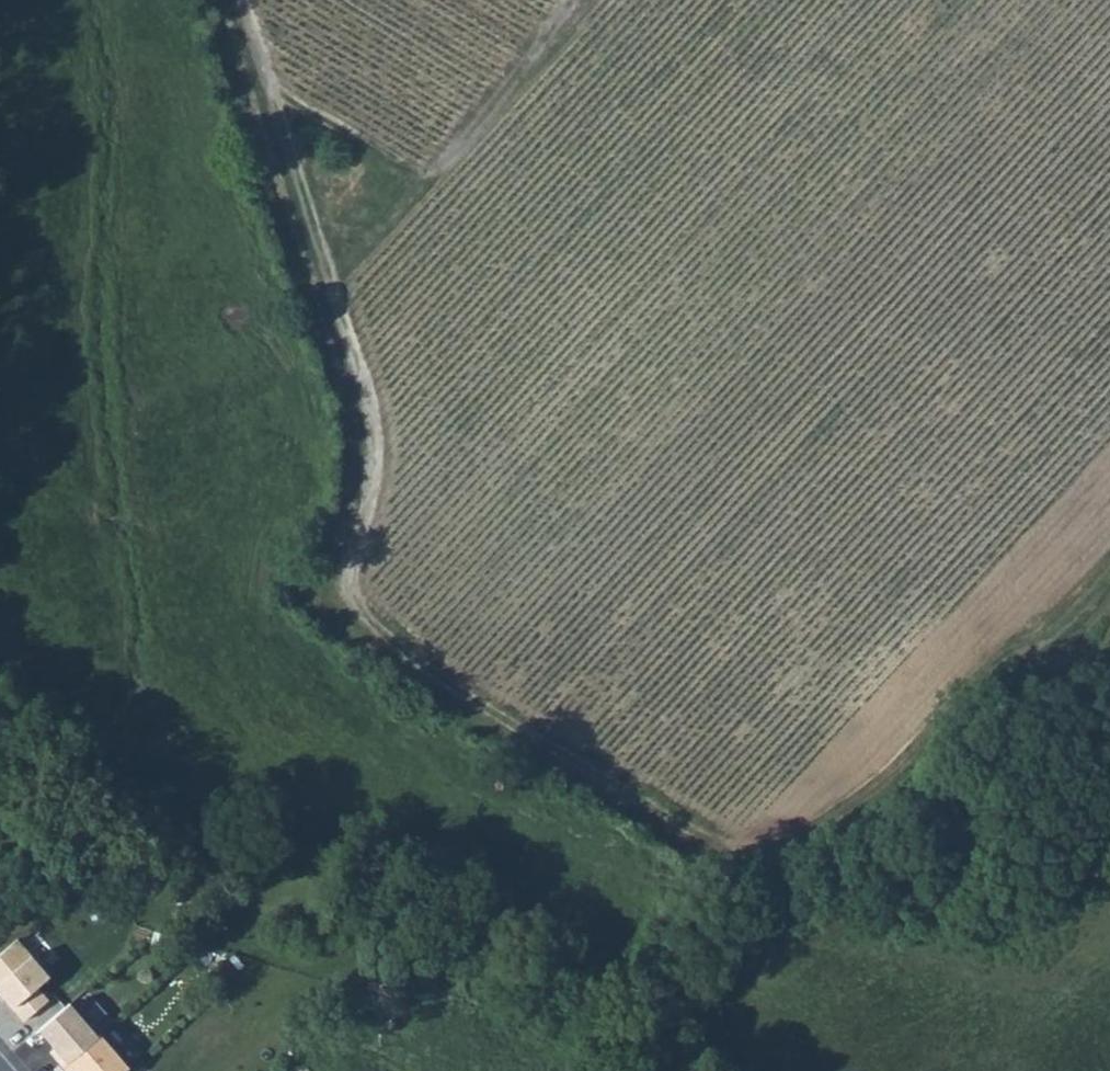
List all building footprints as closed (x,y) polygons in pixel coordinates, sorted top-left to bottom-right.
[(21,1025),(47,1004),(34,988),(47,978),(16,940),(0,953),(0,1000),(21,1025)] [(70,1003),(39,1030),(55,1049),(51,1053),(63,1067),(98,1036),(70,1003)] [(63,1067),(67,1070),(125,1070),(127,1069),(98,1036),(63,1067)]
